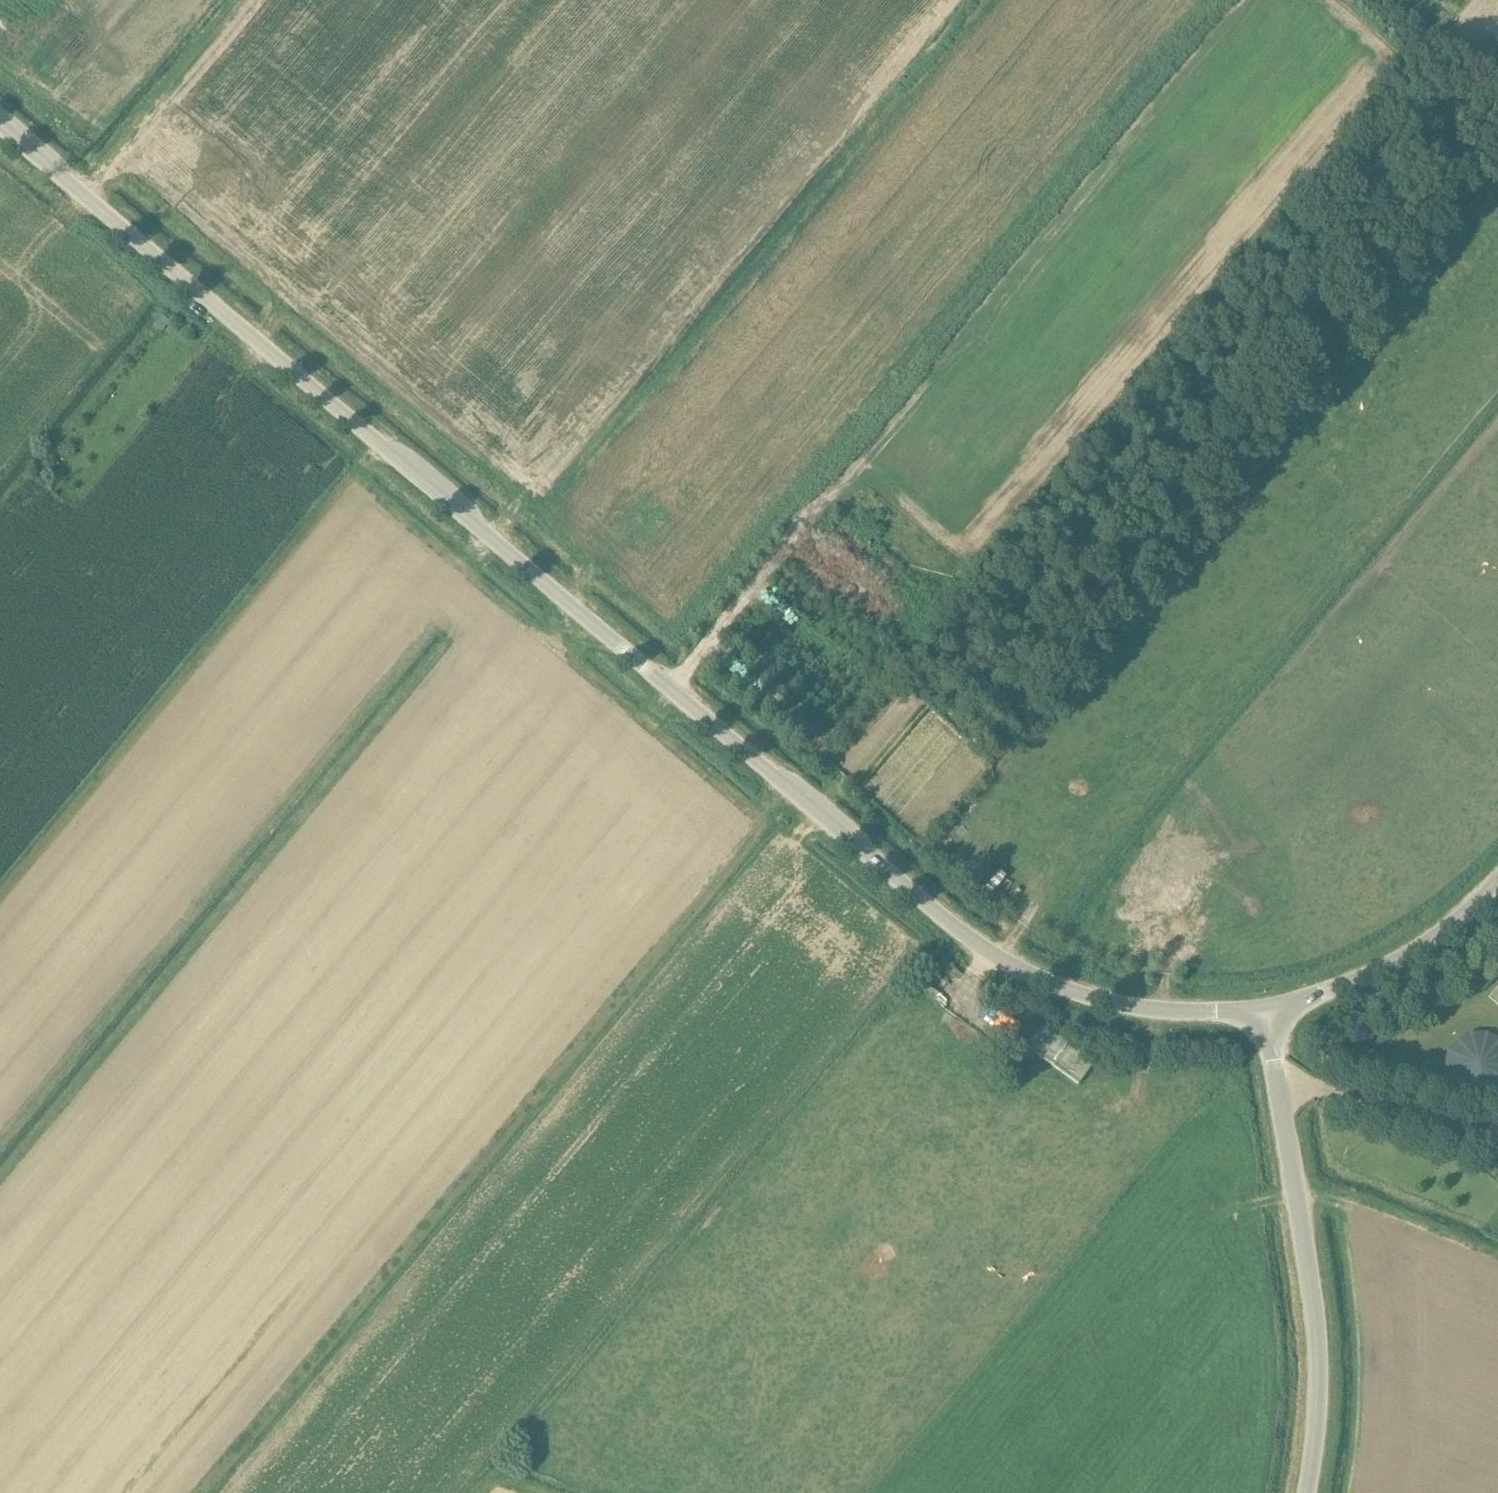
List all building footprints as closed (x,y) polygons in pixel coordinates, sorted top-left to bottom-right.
[(162,316),(154,327),(162,334),(166,329),(170,325),(171,323),(162,316)] [(1028,1049),(1079,1087),(1095,1064),(1043,1027),(1028,1049)] [(1444,1066),(1447,1082),(1456,1094),(1470,1102),(1486,1103),(1497,1097),(1497,1039),(1489,1034),(1473,1033),(1459,1039),(1448,1051),(1444,1066)]
